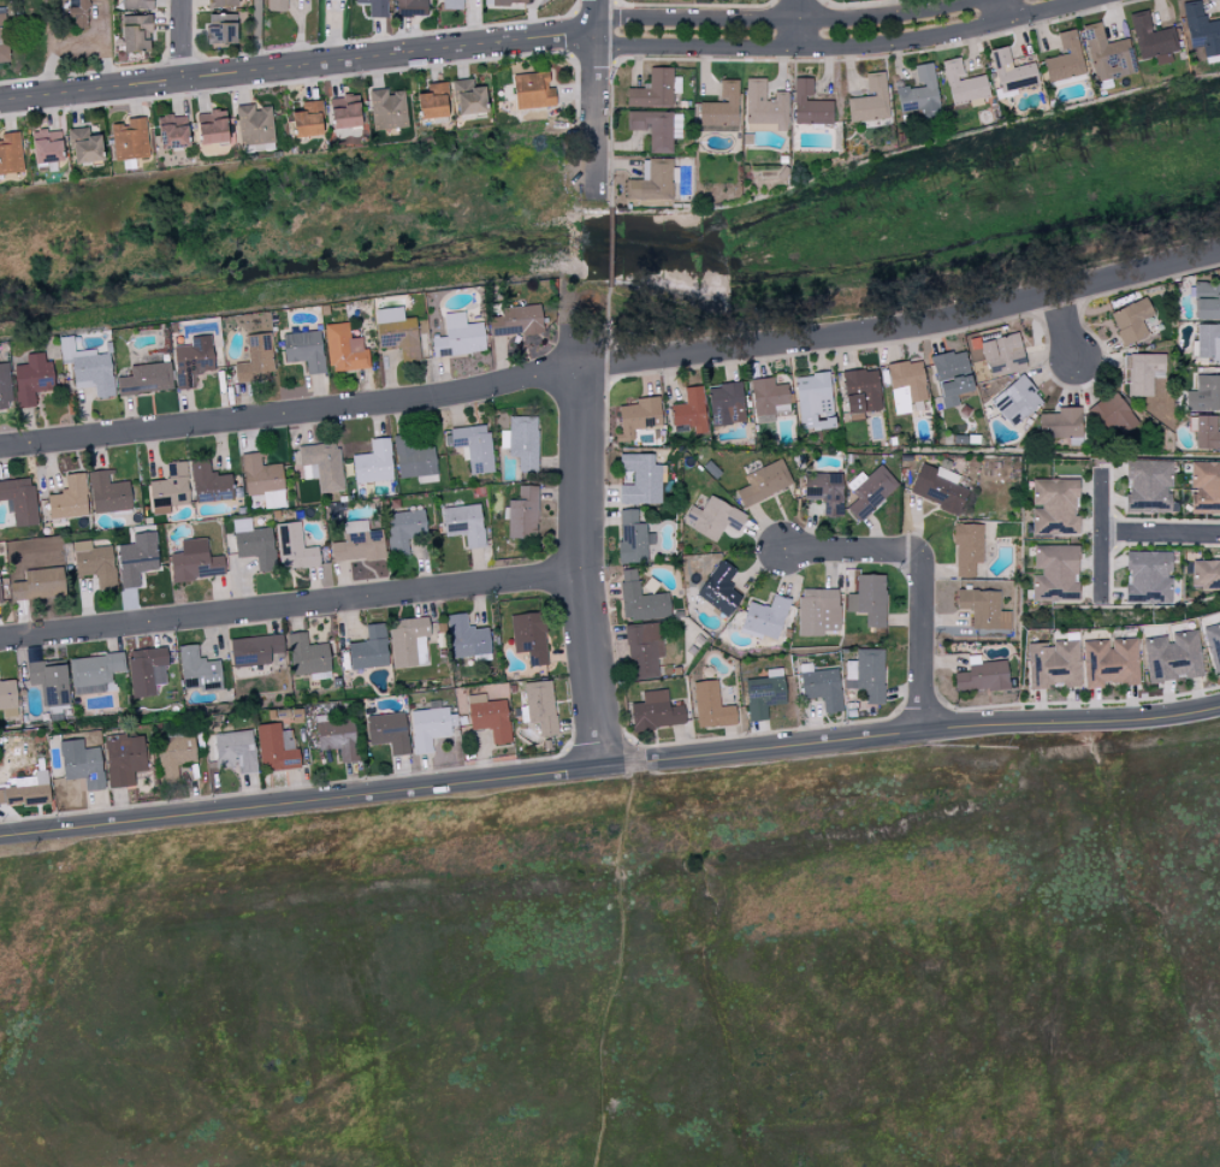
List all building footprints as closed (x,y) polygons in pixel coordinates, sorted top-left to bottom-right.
[(89,0),(78,0),(78,4),(68,4),(69,19),(75,19),(75,28),(89,28),(89,0)] [(153,0),(125,0),(125,8),(153,9),(153,0)] [(287,12),(287,0),(269,0),(269,11),(287,12)] [(389,17),(389,0),(357,0),(357,4),(370,3),(370,17),(389,17)] [(429,15),(429,0),(397,0),(398,15),(429,15)] [(464,0),(443,0),(443,8),(464,9),(464,0)] [(1191,48),(1203,46),(1205,57),(1219,55),(1219,20),(1206,22),(1203,0),(1202,0),(1184,3),(1191,48)] [(9,62),(7,7),(0,7),(0,62),(9,62)] [(240,42),(239,13),(210,14),(211,43),(240,42)] [(125,15),(125,52),(154,51),(153,15),(125,15)] [(1084,26),(1097,82),(1135,73),(1127,39),(1107,43),(1102,22),(1084,26)] [(1058,33),(1063,54),(1045,57),(1050,82),(1087,74),(1078,29),(1058,33)] [(1037,62),(1014,67),(1010,46),(992,50),(1001,92),(1041,83),(1037,62)] [(987,74),(965,78),(961,57),(944,61),(953,107),(992,99),(987,74)] [(915,65),(919,85),(897,89),(901,114),(941,108),(933,62),(915,65)] [(682,93),(681,77),(674,77),(674,67),(650,67),(650,87),(627,87),(628,107),(673,106),(673,93),(682,93)] [(519,110),(557,105),(555,86),(553,86),(550,70),(514,75),(519,110)] [(886,72),(867,73),(868,96),(849,97),(850,120),(889,119),(886,72)] [(788,131),(789,91),(775,91),(775,101),(766,101),(767,78),(747,77),(746,130),(788,131)] [(835,99),(813,99),(814,78),(796,77),(795,123),(834,123),(835,99)] [(489,112),(488,86),(474,87),(473,79),(456,81),(458,114),(489,112)] [(700,101),(700,130),(738,131),(739,79),(721,79),(721,101),(700,101)] [(423,119),(452,116),(448,82),(428,84),(428,93),(420,94),(423,119)] [(370,90),(375,131),(410,127),(405,90),(389,92),(388,88),(370,90)] [(364,127),(363,96),(333,97),(334,128),(364,127)] [(303,101),(303,111),(295,112),(297,137),(326,135),(324,101),(303,101)] [(236,106),(241,146),(276,141),(271,106),(256,108),(255,104),(236,106)] [(231,142),(230,110),(200,111),(201,143),(231,142)] [(627,130),(651,131),(650,154),(672,155),(672,139),(681,139),(682,112),(628,111),(627,130)] [(160,148),(191,147),(189,115),(159,116),(160,148)] [(115,160),(149,157),(146,117),(128,119),(128,124),(113,125),(115,160)] [(77,162),(106,161),(105,134),(90,135),(89,127),(70,129),(71,150),(77,149),(77,162)] [(66,161),(62,129),(33,132),(37,164),(66,161)] [(23,172),(21,132),(2,133),(3,139),(0,139),(0,174),(23,172)] [(673,159),(643,159),(643,179),(626,179),(627,201),(673,200),(673,159)] [(1196,282),(1195,297),(1200,297),(1200,319),(1219,320),(1219,282),(1196,282)] [(1111,313),(1125,346),(1149,335),(1142,320),(1155,314),(1148,297),(1111,313)] [(503,308),(504,316),(489,317),(492,338),(545,332),(542,304),(503,308)] [(379,348),(401,347),(402,361),(420,360),(417,318),(404,318),(404,307),(377,309),(379,348)] [(434,357),(487,352),(484,322),(466,324),(465,312),(444,314),(446,336),(433,338),(434,357)] [(330,371),(368,369),(366,337),(350,338),(349,323),(326,324),(330,371)] [(1198,324),(1198,341),(1193,341),(1192,360),(1219,361),(1219,324),(1198,324)] [(307,374),(324,373),(322,332),(284,333),(285,362),(307,361),(307,374)] [(236,381),(275,379),(271,333),(247,334),(249,362),(235,363),(236,381)] [(1028,367),(1021,334),(983,341),(990,375),(1028,367)] [(175,346),(177,389),(196,388),(195,372),(215,371),(213,335),(191,336),(192,345),(175,346)] [(75,388),(95,386),(96,398),(115,396),(110,353),(96,355),(95,349),(74,351),(73,336),(60,337),(62,364),(73,363),(75,388)] [(933,356),(937,382),(942,381),(945,395),(941,395),(943,408),(959,405),(957,394),(975,391),(969,350),(933,356)] [(14,365),(19,407),(37,406),(35,392),(55,390),(52,361),(46,362),(45,352),(26,354),(27,364),(14,365)] [(1125,354),(1126,395),(1153,395),(1152,372),(1167,371),(1167,354),(1125,354)] [(889,364),(894,415),(911,413),(910,402),(927,400),(923,360),(889,364)] [(131,366),(132,376),(118,377),(119,395),(173,390),(171,362),(131,366)] [(0,363),(0,410),(13,408),(8,363),(0,363)] [(844,371),(848,414),(882,411),(878,367),(844,371)] [(800,429),(835,427),(832,373),(797,376),(800,429)] [(1013,427),(1045,402),(1023,375),(991,400),(1013,427)] [(1187,410),(1219,411),(1219,375),(1197,375),(1197,390),(1187,390),(1187,410)] [(712,425),(746,424),(744,384),(710,385),(712,425)] [(685,388),(686,404),(672,405),(674,427),(694,425),(694,434),(708,432),(704,386),(685,388)] [(1139,426),(1118,391),(1089,408),(1103,431),(1116,423),(1123,435),(1139,426)] [(635,430),(663,429),(661,397),(636,398),(637,405),(619,406),(621,442),(636,441),(635,430)] [(520,472),(538,472),(539,417),(510,416),(510,430),(501,430),(501,448),(510,448),(510,457),(520,457),(520,472)] [(1190,416),(1190,431),(1197,431),(1197,450),(1219,449),(1219,432),(1218,432),(1218,416),(1190,416)] [(470,473),(493,472),(490,425),(452,427),(453,448),(463,447),(463,461),(470,460),(470,473)] [(438,482),(436,436),(396,437),(397,478),(418,477),(418,483),(438,482)] [(393,480),(391,438),(371,439),(371,454),(353,454),(354,482),(393,480)] [(344,490),(338,442),(298,447),(303,480),(317,478),(319,493),(344,490)] [(265,509),(286,507),(282,463),(262,465),(260,452),(242,454),(246,496),(263,494),(265,509)] [(620,504),(661,504),(660,467),(651,467),(651,454),(621,454),(621,473),(633,473),(633,484),(620,484),(620,504)] [(191,461),(197,503),(234,497),(231,473),(212,476),(209,458),(191,461)] [(744,506),(796,484),(785,458),(746,475),(750,485),(738,491),(744,506)] [(1171,513),(1171,487),(1173,487),(1173,461),(1128,460),(1127,512),(1171,513)] [(167,464),(169,479),(150,481),(154,515),(170,513),(170,506),(191,504),(186,461),(167,464)] [(910,493),(959,515),(970,490),(957,484),(960,477),(925,461),(910,493)] [(1192,462),(1191,492),(1193,492),(1193,514),(1207,514),(1207,504),(1219,504),(1219,462),(1192,462)] [(867,477),(862,471),(847,485),(858,498),(847,508),(860,522),(900,485),(881,465),(867,477)] [(90,472),(95,513),(133,509),(130,481),(110,483),(108,470),(90,472)] [(50,518),(88,516),(86,473),(67,474),(68,492),(49,493),(50,518)] [(805,499),(824,500),(824,516),(843,517),(844,475),(805,474),(805,499)] [(0,481),(0,500),(8,500),(9,513),(14,512),(15,527),(39,524),(34,478),(0,481)] [(1080,534),(1080,516),(1078,516),(1078,479),(1033,479),(1032,507),(1033,507),(1033,534),(1080,534)] [(538,485),(519,485),(520,500),(509,500),(510,539),(539,539),(538,485)] [(727,524),(739,531),(748,516),(712,495),(702,511),(693,506),(684,521),(717,541),(727,524)] [(466,535),(468,549),(486,547),(481,504),(443,508),(447,537),(466,535)] [(621,563),(648,562),(648,543),(654,543),(654,534),(647,534),(647,523),(638,524),(638,509),(620,510),(621,563)] [(410,555),(409,536),(427,535),(426,511),(389,512),(390,556),(410,555)] [(233,520),(239,558),(257,555),(259,573),(278,570),(272,527),(253,530),(251,517),(233,520)] [(334,563),(387,557),(383,529),(369,531),(368,519),(344,522),(346,541),(331,543),(334,563)] [(304,548),(301,522),(277,524),(281,570),(323,566),(321,547),(304,548)] [(956,578),(975,577),(975,563),(983,563),(983,524),(956,525),(956,578)] [(118,545),(122,587),(143,584),(142,572),(160,570),(156,532),(133,535),(134,543),(118,545)] [(225,555),(209,557),(208,538),(181,540),(182,553),(171,554),(173,580),(226,576),(225,555)] [(76,577),(97,575),(98,590),(116,589),(112,546),(92,547),(91,540),(73,542),(76,577)] [(1080,546),(1035,546),(1035,572),(1034,572),(1033,600),(1081,600),(1081,581),(1080,581),(1080,546)] [(1127,603),(1172,604),(1173,577),(1173,552),(1128,551),(1127,603)] [(697,594),(729,617),(744,596),(728,584),(738,570),(723,559),(697,594)] [(1193,561),(1193,589),(1219,589),(1219,560),(1193,561)] [(26,570),(26,581),(13,582),(14,599),(64,596),(63,568),(26,570)] [(640,595),(639,569),(621,569),(623,620),(671,618),(670,593),(640,595)] [(886,575),(858,574),(857,594),(847,594),(846,612),(867,612),(867,627),(885,628),(886,575)] [(799,636),(823,637),(823,631),(840,631),(840,589),(799,589),(799,636)] [(957,609),(973,609),(972,629),(1010,630),(1010,611),(1000,611),(1000,591),(957,590),(957,609)] [(791,599),(774,594),(770,608),(750,602),(741,631),(778,642),(791,599)] [(511,615),(514,653),(528,652),(529,667),(548,666),(545,613),(511,615)] [(447,615),(448,633),(444,634),(445,661),(491,659),(490,627),(468,628),(467,614),(447,615)] [(428,664),(425,636),(430,635),(428,616),(401,620),(402,628),(390,629),(395,668),(428,664)] [(349,644),(353,670),(390,665),(385,623),(366,625),(368,641),(349,644)] [(632,681),(659,678),(657,658),(664,658),(660,623),(627,626),(632,681)] [(1215,672),(1219,671),(1219,624),(1204,628),(1215,672)] [(1149,681),(1203,678),(1200,631),(1171,633),(1172,637),(1146,639),(1149,681)] [(292,675),(332,673),(330,644),(308,645),(307,633),(290,634),(292,675)] [(234,668),(272,663),(271,654),(285,652),(282,634),(230,640),(234,668)] [(1086,689),(1105,688),(1105,685),(1141,683),(1140,638),(1112,639),(1112,640),(1085,641),(1086,689)] [(1031,688),(1082,687),(1081,640),(1055,641),(1055,644),(1030,644),(1031,688)] [(220,659),(200,661),(198,644),(180,646),(184,688),(200,686),(201,692),(224,689),(220,659)] [(132,697),(156,696),(156,684),(168,684),(167,648),(130,650),(132,697)] [(846,690),(866,690),(866,705),(885,704),(884,649),(857,649),(858,661),(846,661),(846,690)] [(74,695),(111,692),(110,673),(126,671),(124,654),(71,658),(74,695)] [(969,672),(956,672),(956,691),(1009,689),(1008,661),(981,662),(981,655),(969,655),(969,672)] [(27,663),(29,685),(41,684),(43,707),(71,704),(67,660),(27,663)] [(824,698),(825,712),(842,712),(841,670),(813,671),(813,663),(801,664),(802,698),(824,698)] [(768,721),(768,706),(785,705),(784,669),(766,669),(767,679),(747,679),(749,722),(768,721)] [(16,680),(0,681),(0,710),(3,710),(3,717),(19,716),(16,680)] [(528,723),(539,722),(541,736),(558,734),(554,680),(525,683),(528,723)] [(693,683),(699,729),(738,724),(736,705),(721,707),(718,680),(693,683)] [(631,704),(633,729),(686,726),(685,705),(669,706),(668,689),(642,691),(643,703),(631,704)] [(506,700),(486,702),(485,693),(467,696),(472,731),(491,728),(494,745),(512,742),(506,700)] [(452,736),(452,727),(458,726),(457,709),(411,711),(414,754),(433,753),(432,738),(452,736)] [(408,755),(406,713),(367,716),(369,745),(390,744),(391,756),(408,755)] [(318,750),(339,749),(340,763),(357,762),(355,718),(333,719),(333,714),(317,715),(318,750)] [(262,771),(300,768),(296,729),(282,731),(281,723),(258,725),(262,771)] [(158,739),(160,778),(179,777),(178,766),(196,765),(194,731),(167,733),(167,739),(158,739)] [(217,764),(239,763),(239,774),(257,773),(255,731),(215,732),(217,764)] [(134,772),(148,771),(146,735),(106,737),(109,788),(135,786),(134,772)] [(106,789),(101,747),(84,749),(83,739),(60,742),(64,780),(85,778),(86,791),(106,789)] [(34,771),(34,776),(14,778),(15,787),(0,789),(0,807),(51,802),(48,770),(34,771)]
